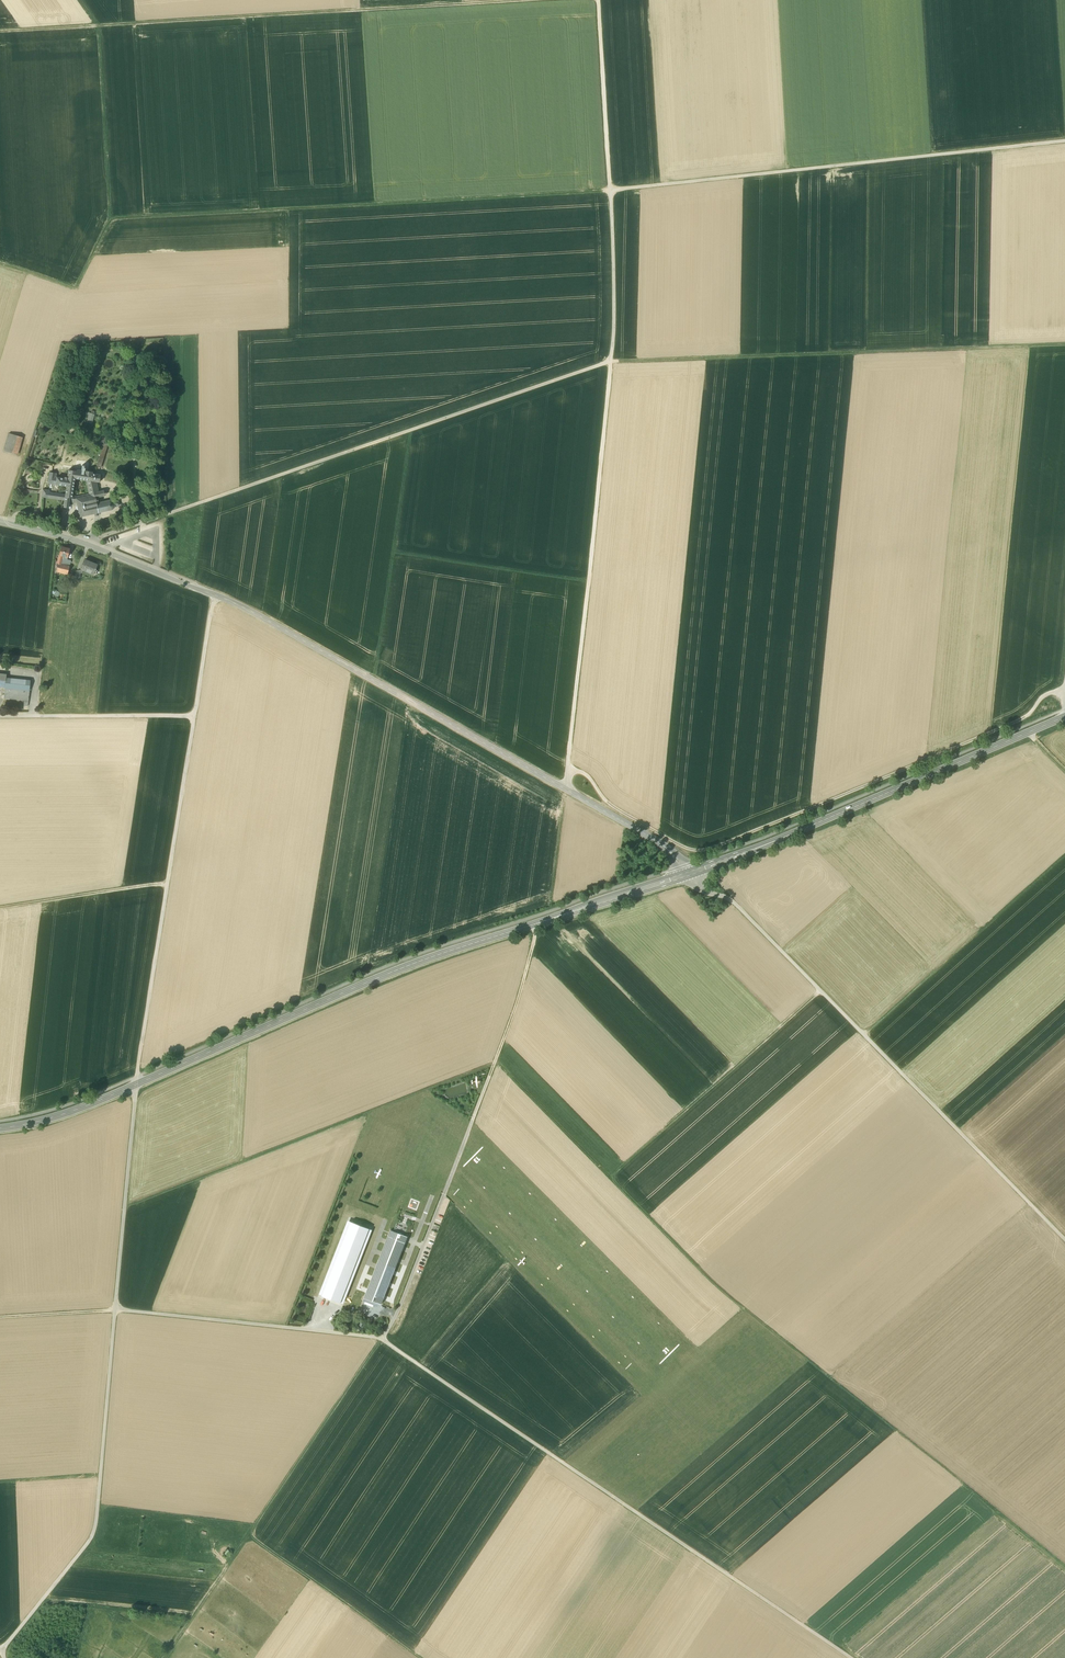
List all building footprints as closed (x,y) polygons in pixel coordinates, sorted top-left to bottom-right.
[(91,424),(95,414),(87,412),(84,421),(91,424)] [(22,437),(9,434),(3,451),(16,455),(22,437)] [(101,468),(107,446),(103,445),(97,467),(101,468)] [(65,500),(64,503),(69,503),(69,502),(70,497),(72,498),(72,497),(75,478),(88,480),(97,482),(97,480),(100,481),(101,475),(92,473),(93,472),(75,469),(75,471),(68,470),(67,477),(65,477),(65,478),(57,477),(56,484),(67,486),(65,494),(65,500)] [(56,473),(50,472),(48,483),(56,484),(57,477),(56,476),(56,473)] [(97,482),(88,480),(91,495),(94,494),(94,493),(99,492),(97,482)] [(49,490),(43,489),(42,497),(65,500),(65,494),(49,492),(49,490)] [(99,492),(94,493),(94,494),(91,495),(77,498),(75,498),(77,503),(77,505),(76,506),(75,507),(75,508),(76,509),(76,510),(77,510),(78,510),(80,517),(99,513),(98,513),(96,503),(98,503),(97,498),(101,497),(101,494),(99,494),(99,492)] [(98,503),(96,503),(98,513),(112,510),(114,508),(115,506),(119,505),(118,501),(113,502),(112,501),(110,500),(98,503)] [(69,549),(61,547),(59,555),(63,556),(67,557),(69,549)] [(97,565),(92,563),(92,562),(85,559),(81,570),(83,570),(93,575),(96,569),(95,568),(97,564),(97,565)] [(61,564),(57,563),(56,571),(67,574),(69,566),(65,565),(61,564)] [(6,678),(5,678),(5,687),(5,688),(29,690),(30,680),(6,678)] [(29,690),(5,688),(4,698),(24,700),(24,706),(28,706),(29,690)] [(369,1228),(351,1221),(322,1296),(341,1303),(369,1228)] [(391,1230),(365,1297),(372,1300),(382,1304),(398,1261),(403,1248),(406,1241),(408,1236),(391,1230)]
